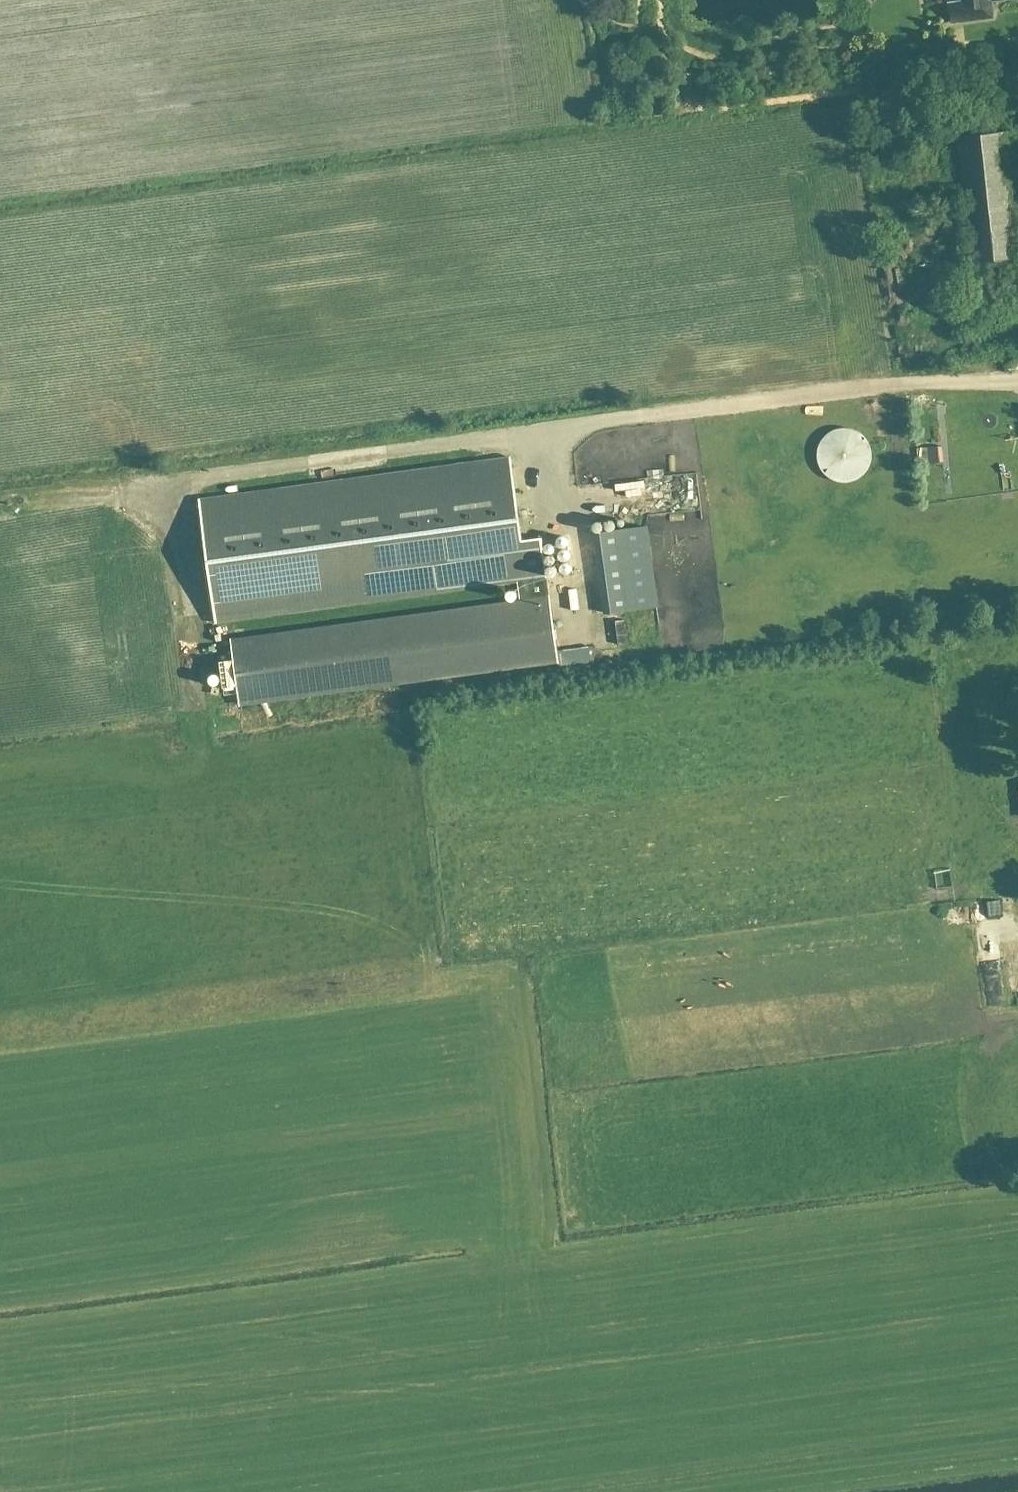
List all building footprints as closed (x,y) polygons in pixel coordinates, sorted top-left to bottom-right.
[(965,3),(949,5),(952,23),(992,18),(990,1),(1001,0),(964,0),(965,3)] [(1017,260),(1017,259),(1003,133),(955,139),(970,266),(1017,260)] [(869,467),(871,462),(871,456),(871,450),(869,445),(867,440),(863,436),(859,432),(854,430),(848,428),(843,427),(837,428),(832,430),(827,432),(822,436),(819,440),(816,445),(815,450),(814,456),(815,462),(816,467),(819,472),(822,476),(827,480),(832,483),(837,484),(843,485),(848,484),(854,483),(859,480),(863,476),(867,472),(869,467)] [(199,501),(215,624),(517,583),(520,603),(230,643),(233,662),(220,664),(223,688),(236,686),(239,706),(557,663),(549,599),(547,599),(545,579),(546,579),(543,556),(555,555),(552,538),(521,542),(509,459),(199,501)] [(634,612),(629,570),(598,575),(603,616),(634,612)] [(992,1009),(1012,1006),(1010,995),(991,998),(992,1009)]
